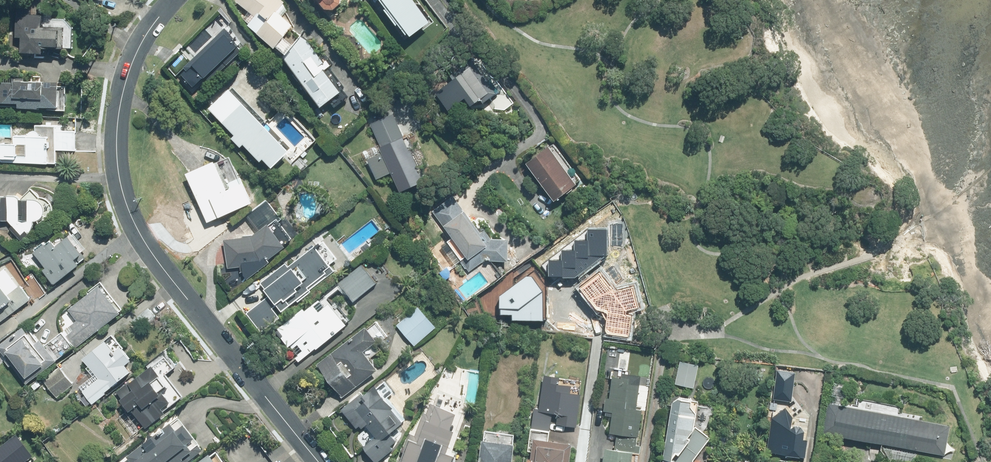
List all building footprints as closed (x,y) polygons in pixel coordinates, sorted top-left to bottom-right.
[(287,53),(301,35),(292,27),(295,23),(278,9),(285,1),(284,0),(238,0),(237,1),(250,11),(245,18),(252,23),(250,24),(287,53)] [(328,8),(332,5),(335,8),(343,2),(342,0),(321,0),(328,8)] [(412,34),(430,20),(415,0),(386,0),(412,34)] [(17,39),(16,55),(48,56),(48,49),(75,50),(76,25),(65,14),(65,10),(36,9),(36,5),(14,5),(13,38),(17,39)] [(201,80),(239,45),(224,29),(186,65),(201,80)] [(285,56),(323,105),(344,90),(327,68),(332,64),(327,58),(324,61),(308,39),(285,56)] [(497,92),(471,57),(450,72),(455,79),(438,91),(451,109),(468,97),(474,104),(482,98),(484,101),(497,92)] [(0,82),(0,83),(0,105),(45,106),(45,110),(66,110),(66,80),(13,78),(13,82),(0,82)] [(290,150),(242,101),(241,102),(229,90),(211,108),(237,134),(233,137),(242,147),(246,143),(262,161),(265,158),(273,166),(290,150)] [(403,190),(425,180),(418,163),(427,159),(421,148),(412,152),(396,118),(393,119),(391,114),(371,123),(384,151),(367,159),(377,180),(394,172),(403,190)] [(61,125),(36,125),(36,136),(16,135),(16,143),(0,143),(0,161),(57,163),(57,149),(75,150),(76,131),(61,131),(61,125)] [(528,162),(556,200),(578,183),(550,146),(528,162)] [(186,173),(208,221),(254,201),(245,182),(243,183),(231,156),(218,162),(216,160),(186,173)] [(510,260),(509,238),(494,239),(486,228),(481,231),(455,195),(434,211),(453,237),(448,241),(470,272),(486,260),(510,260)] [(0,196),(0,220),(18,221),(10,228),(22,240),(33,230),(36,221),(45,221),(45,198),(21,197),(21,196),(0,196)] [(252,236),(224,240),(228,266),(239,265),(245,276),(287,247),(271,226),(281,219),(267,200),(247,215),(258,231),(252,236)] [(548,258),(548,275),(576,275),(606,256),(606,232),(587,232),(587,240),(574,240),(574,250),(559,250),(559,258),(548,258)] [(58,235),(35,252),(47,267),(43,270),(54,284),(81,264),(79,261),(85,256),(83,252),(84,251),(70,234),(62,241),(58,235)] [(336,270),(316,245),(290,266),(287,262),(261,283),(270,295),(248,312),(263,332),(281,318),(273,308),(278,305),(283,311),(336,270)] [(364,265),(342,282),(356,300),(378,283),(364,265)] [(600,274),(580,289),(596,310),(610,313),(606,331),(626,335),(629,316),(624,315),(625,310),(639,308),(634,285),(612,290),(600,274)] [(501,295),(500,314),(513,314),(513,319),(541,320),(542,291),(532,278),(526,277),(501,295)] [(125,308),(103,281),(68,309),(77,321),(65,330),(77,346),(125,308)] [(12,300),(0,283),(0,308),(12,300)] [(276,331),(300,361),(352,320),(336,299),(326,306),(320,298),(276,331)] [(419,306),(397,325),(414,345),(437,327),(419,306)] [(0,343),(0,349),(27,383),(75,345),(63,330),(47,343),(41,337),(37,340),(25,324),(0,343)] [(317,364),(343,397),(379,369),(364,350),(378,340),(367,326),(317,364)] [(83,390),(92,402),(107,391),(105,388),(132,367),(127,362),(133,357),(114,333),(83,357),(99,377),(83,390)] [(144,425),(184,394),(167,372),(178,364),(166,348),(146,364),(148,366),(116,390),(144,425)] [(695,388),(699,365),(686,362),(680,366),(676,384),(695,388)] [(60,366),(44,379),(57,397),(74,383),(60,366)] [(797,371),(779,369),(775,399),(794,401),(797,371)] [(613,416),(611,433),(639,436),(642,409),(638,409),(643,374),(614,371),(610,397),(608,397),(605,415),(613,416)] [(535,409),(532,427),(551,430),(554,413),(558,413),(557,425),(576,428),(581,393),(572,392),(573,385),(560,383),(561,377),(545,374),(540,410),(535,409)] [(377,387),(366,397),(362,392),(341,409),(360,431),(367,426),(376,437),(364,447),(377,461),(378,461),(390,452),(388,450),(398,441),(393,435),(408,422),(377,387)] [(695,460),(712,438),(710,436),(715,402),(679,397),(678,402),(674,401),(665,459),(672,460),(675,461),(694,461),(695,460)] [(458,453),(452,451),(460,430),(454,428),(460,413),(431,403),(427,414),(424,413),(415,437),(411,436),(402,461),(455,461),(458,453)] [(830,403),(824,432),(946,456),(952,426),(830,403)] [(786,408),(773,413),(767,451),(807,457),(810,439),(805,439),(807,426),(793,424),(794,416),(786,408)] [(200,442),(184,423),(179,427),(173,420),(128,456),(132,461),(175,461),(200,442)] [(485,429),(481,461),(513,461),(517,434),(485,429)] [(533,429),(529,451),(533,451),(532,459),(529,458),(528,461),(572,461),(575,445),(550,441),(551,432),(533,429)] [(32,457),(16,436),(0,449),(0,461),(26,461),(32,457)] [(607,447),(605,461),(635,461),(636,451),(607,447)] [(217,450),(199,461),(225,461),(217,450)]
